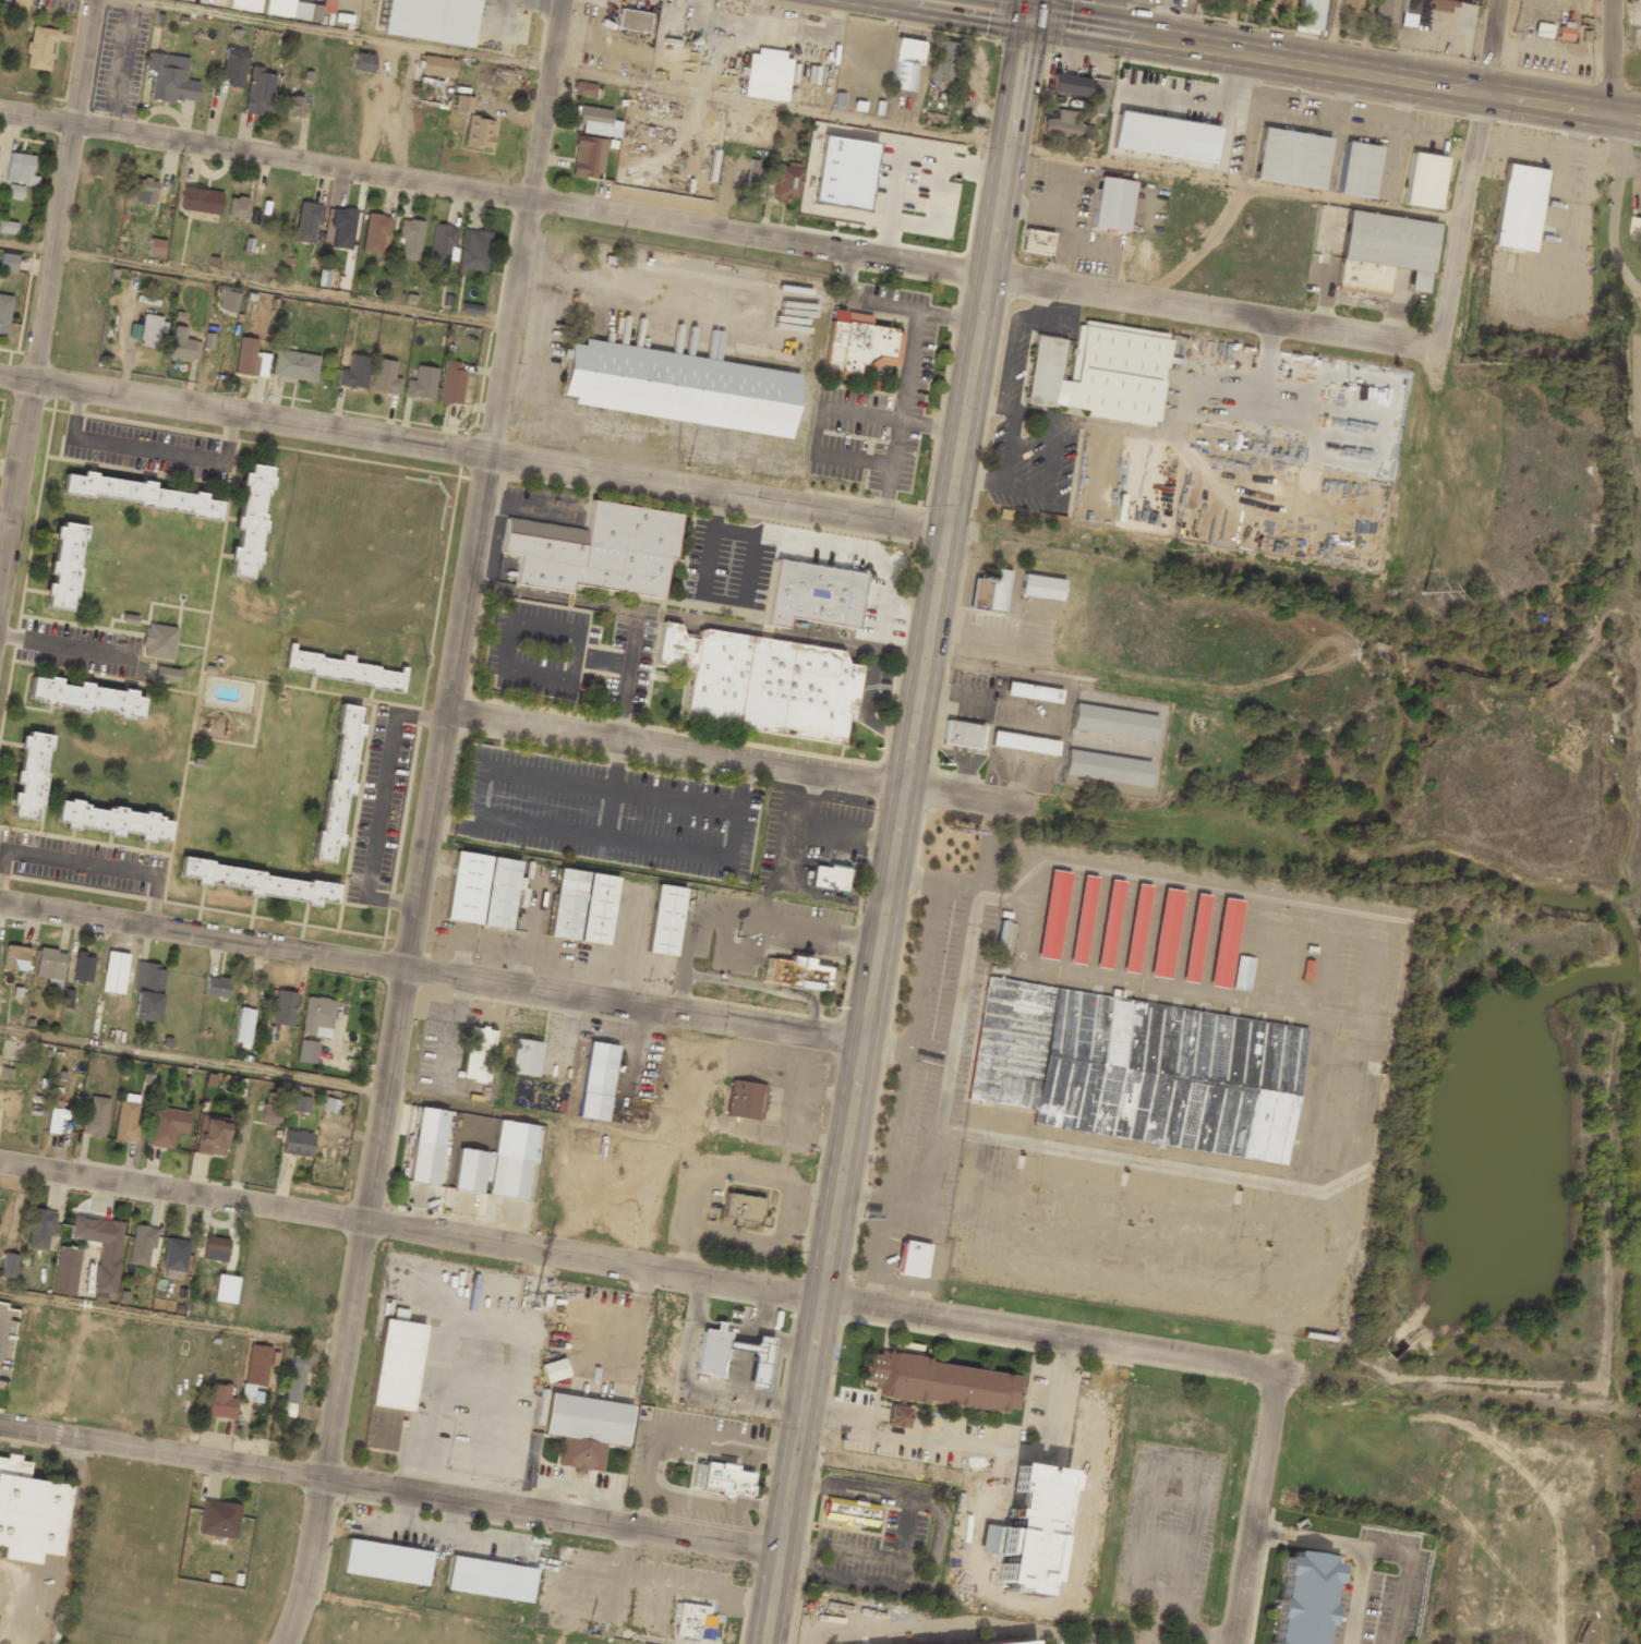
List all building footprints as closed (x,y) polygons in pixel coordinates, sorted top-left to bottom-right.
[(26,14),(29,0),(13,0),(10,11),(26,14)] [(225,7),(255,13),(258,0),(227,0),(225,7)] [(261,14),(288,18),(290,0),(263,0),(261,14)] [(334,13),(334,0),(321,0),(321,13),(334,13)] [(382,36),(471,46),(476,0),(387,0),(382,36)] [(1292,9),(1293,0),(1272,0),(1271,6),(1292,9)] [(1294,28),(1318,32),(1323,0),(1299,0),(1294,28)] [(1340,14),(1359,14),(1359,0),(1340,0),(1340,14)] [(1392,25),(1395,0),(1374,0),(1372,23),(1392,25)] [(1401,13),(1415,15),(1417,0),(1402,0),(1401,13)] [(1447,0),(1417,0),(1415,22),(1427,24),(1429,9),(1455,12),(1456,1),(1447,0)] [(320,5),(293,2),(291,19),(318,22),(320,5)] [(648,13),(617,9),(614,29),(645,34),(648,13)] [(48,71),(52,42),(57,43),(58,30),(30,26),(25,68),(48,71)] [(1555,38),(1567,40),(1568,29),(1556,27),(1555,38)] [(915,93),(922,41),(896,37),(888,88),(915,93)] [(928,81),(950,85),(956,44),(934,39),(928,81)] [(247,50),(224,48),(221,79),(228,80),(227,86),(242,88),(247,50)] [(748,49),(740,96),(784,102),(791,55),(748,49)] [(150,98),(195,104),(198,81),(185,79),(187,57),(147,52),(145,71),(153,72),(150,98)] [(374,55),(355,53),(353,71),(372,73),(374,55)] [(453,77),(455,59),(422,56),(420,74),(453,77)] [(243,112),(268,116),(274,75),(263,73),(263,68),(250,66),(243,112)] [(1086,96),(1088,77),(1051,74),(1049,93),(1086,96)] [(1108,81),(1092,79),(1087,113),(1103,116),(1108,81)] [(594,98),(596,85),(575,81),(572,94),(594,98)] [(302,97),(281,95),(279,115),(300,117),(302,97)] [(473,97),(455,95),(453,111),(472,112),(473,97)] [(612,109),(578,106),(576,123),(582,124),(581,134),(618,137),(620,121),(611,120),(612,109)] [(1073,111),(1057,110),(1056,119),(1044,118),(1042,135),(1090,139),(1091,125),(1072,123),(1073,111)] [(1210,165),(1217,128),(1115,111),(1110,147),(1210,165)] [(491,150),(495,121),(468,117),(464,146),(491,150)] [(1322,190),(1328,137),(1258,128),(1252,180),(1322,190)] [(605,139),(576,135),(571,175),(600,179),(605,139)] [(873,143),(822,136),(813,205),(864,212),(873,143)] [(1335,194),(1372,198),(1378,146),(1342,142),(1335,194)] [(36,184),(37,176),(31,176),(33,155),(8,153),(5,182),(36,184)] [(1437,209),(1445,157),(1408,153),(1400,205),(1437,209)] [(796,202),(800,165),(776,163),(772,200),(796,202)] [(744,194),(762,196),(765,166),(748,164),(744,194)] [(1546,170),(1504,164),(1492,246),(1533,253),(1546,170)] [(1124,233),(1131,182),(1097,177),(1089,228),(1124,233)] [(128,186),(126,202),(155,204),(157,180),(139,178),(138,187),(128,186)] [(7,197),(21,199),(23,186),(9,184),(7,197)] [(180,210),(219,214),(221,191),(182,187),(180,210)] [(227,217),(246,218),(247,198),(229,197),(227,217)] [(320,226),(322,205),(299,202),(294,241),(313,243),(315,226),(320,226)] [(335,226),(331,247),(350,250),(356,211),(328,207),(326,224),(335,226)] [(1424,293),(1435,223),(1346,209),(1332,289),(1385,298),(1389,269),(1408,271),(1404,290),(1424,293)] [(361,251),(381,255),(388,217),(367,213),(361,251)] [(399,258),(418,261),(424,222),(401,218),(397,239),(402,240),(399,258)] [(1634,218),(1631,242),(1640,243),(1640,219),(1634,218)] [(17,223),(0,220),(0,222),(0,232),(15,235),(17,223)] [(457,227),(433,225),(429,262),(454,264),(457,227)] [(485,272),(491,233),(463,229),(457,268),(485,272)] [(1049,255),(1051,232),(1021,230),(1018,252),(1049,255)] [(163,256),(165,240),(149,238),(147,254),(163,256)] [(16,272),(17,255),(1,253),(0,260),(0,270),(16,272)] [(216,309),(236,312),(239,290),(220,287),(216,309)] [(0,295),(0,335),(7,335),(11,295),(0,295)] [(482,306),(461,303),(460,312),(481,314),(482,306)] [(897,375),(902,331),(869,327),(871,314),(830,310),(824,366),(897,375)] [(128,337),(140,339),(139,348),(160,350),(162,334),(165,334),(167,318),(142,315),(141,325),(130,323),(128,337)] [(1033,336),(1023,406),(1151,424),(1165,335),(1077,323),(1069,382),(1058,380),(1063,340),(1033,336)] [(197,361),(200,341),(184,339),(186,328),(173,326),(168,357),(197,361)] [(234,374),(267,378),(269,353),(255,352),(257,339),(238,337),(234,374)] [(569,407),(787,438),(797,373),(580,341),(579,346),(567,343),(558,396),(571,397),(569,407)] [(314,383),(319,356),(275,349),(271,376),(314,383)] [(337,384),(365,389),(370,358),(350,354),(347,370),(339,368),(337,384)] [(398,395),(401,378),(393,377),(396,362),(375,359),(370,391),(398,395)] [(461,361),(441,360),(440,403),(460,404),(461,361)] [(431,400),(437,369),(417,365),(414,381),(407,380),(404,395),(431,400)] [(270,468),(245,463),(226,576),(251,580),(270,468)] [(216,522),(220,499),(64,470),(60,493),(216,522)] [(663,603),(676,515),(590,501),(587,530),(504,517),(499,554),(514,556),(509,580),(663,603)] [(71,613),(84,527),(57,522),(43,608),(71,613)] [(788,619),(871,632),(879,582),(892,584),(896,555),(850,548),(847,570),(775,560),(765,625),(787,628),(788,619)] [(1010,572),(992,569),(990,580),(974,577),(969,608),(1003,613),(1010,572)] [(1059,603),(1063,582),(1023,573),(1018,594),(1059,603)] [(689,668),(681,721),(843,745),(854,666),(842,665),(844,651),(699,630),(698,637),(680,633),(681,624),(661,621),(655,664),(689,668)] [(140,655),(170,660),(176,628),(145,623),(140,655)] [(350,663),(351,660),(286,649),(282,673),(401,692),(405,672),(350,663)] [(177,684),(179,670),(155,666),(153,679),(177,684)] [(140,721),(143,694),(31,677),(26,703),(140,721)] [(1058,705),(1060,691),(1005,681),(1003,696),(1058,705)] [(337,704),(313,861),(335,865),(360,708),(337,704)] [(1156,716),(1072,704),(1069,729),(1151,741),(1156,716)] [(978,751),(981,726),(942,722),(939,746),(978,751)] [(1057,741),(991,730),(988,747),(1054,758),(1057,741)] [(37,822),(50,736),(22,732),(10,819),(37,822)] [(1145,787),(1148,762),(1064,750),(1061,775),(1145,787)] [(170,818),(58,800),(53,826),(166,844),(170,818)] [(517,860),(453,851),(443,921),(507,930),(517,860)] [(180,858),(176,879),(333,909),(336,887),(180,858)] [(810,887),(845,891),(847,869),(812,865),(810,887)] [(615,877),(557,868),(546,938),(605,946),(615,877)] [(1035,958),(1054,960),(1069,872),(1049,869),(1035,958)] [(1082,875),(1066,963),(1081,966),(1096,878),(1082,875)] [(1109,969),(1122,881),(1107,879),(1094,967),(1109,969)] [(1148,885),(1134,883),(1121,971),(1135,974),(1148,885)] [(673,957),(683,889),(654,884),(645,954),(673,957)] [(1147,976),(1167,979),(1181,891),(1162,887),(1147,976)] [(1209,895),(1195,893),(1180,981),(1194,983),(1209,895)] [(1206,986),(1226,989),(1241,900),(1221,897),(1206,986)] [(26,972),(29,949),(6,945),(2,968),(26,972)] [(38,949),(35,977),(46,978),(45,990),(61,991),(65,951),(38,949)] [(123,994),(127,953),(105,952),(102,992),(123,994)] [(94,954),(75,953),(72,980),(91,982),(94,954)] [(831,965),(765,956),(762,984),(828,992),(831,965)] [(1249,992),(1252,957),(1235,956),(1232,990),(1249,992)] [(164,966),(138,963),(131,1019),(157,1023),(164,966)] [(203,995),(224,999),(229,980),(207,975),(203,995)] [(1031,1124),(1034,1109),(965,1098),(985,977),(1302,1029),(1280,1164),(1031,1124)] [(72,991),(64,990),(63,1002),(62,1001),(62,1007),(71,1008),(72,991)] [(271,1023),(290,1027),(297,994),(277,990),(271,1023)] [(300,1033),(329,1038),(335,1001),(306,996),(300,1033)] [(249,1046),(253,1009),(238,1007),(234,1045),(249,1046)] [(460,1079),(484,1084),(493,1030),(469,1027),(460,1079)] [(533,1077),(539,1043),(512,1039),(507,1073),(533,1077)] [(315,1064),(319,1043),(299,1040),(296,1061),(315,1064)] [(616,1047),(587,1042),(575,1117),(604,1123),(616,1047)] [(10,1080),(12,1069),(0,1067),(0,1079),(10,1080)] [(757,1121),(760,1085),(727,1081),(724,1117),(757,1121)] [(262,1124),(279,1125),(280,1093),(264,1092),(262,1124)] [(115,1140),(136,1143),(139,1123),(135,1123),(139,1095),(121,1093),(115,1140)] [(88,1115),(83,1114),(81,1134),(104,1137),(107,1098),(89,1096),(88,1115)] [(307,1113),(309,1097),(294,1096),(293,1111),(307,1113)] [(339,1101),(325,1097),(322,1111),(336,1114),(339,1101)] [(61,1109),(62,1101),(51,1100),(46,1133),(58,1135),(60,1122),(66,1123),(68,1110),(61,1109)] [(147,1146),(173,1149),(174,1134),(186,1135),(189,1111),(151,1107),(147,1146)] [(196,1153),(224,1156),(228,1118),(200,1115),(196,1153)] [(310,1156),(312,1133),(283,1130),(281,1154),(310,1156)] [(441,1145),(412,1141),(407,1183),(435,1186),(441,1145)] [(480,1194),(485,1152),(457,1148),(450,1189),(480,1194)] [(493,1155),(486,1195),(523,1201),(529,1160),(493,1155)] [(760,1224),(764,1199),(724,1193),(720,1219),(760,1224)] [(56,1212),(32,1209),(27,1247),(46,1250),(48,1236),(52,1237),(56,1212)] [(122,1223),(73,1218),(71,1238),(99,1241),(94,1292),(115,1294),(122,1223)] [(150,1266),(154,1228),(133,1226),(129,1264),(150,1266)] [(227,1261),(228,1238),(203,1237),(202,1259),(227,1261)] [(187,1240),(166,1238),(163,1277),(183,1279),(187,1240)] [(929,1245),(901,1241),(894,1274),(922,1280),(929,1245)] [(17,1255),(3,1253),(0,1272),(0,1276),(14,1279),(17,1255)] [(53,1293),(75,1295),(77,1266),(55,1265),(53,1293)] [(213,1301),(234,1303),(237,1276),(216,1274),(213,1301)] [(361,1448),(394,1453),(400,1412),(409,1413),(422,1326),(381,1319),(361,1448)] [(695,1376),(721,1379),(725,1347),(752,1352),(748,1388),(761,1389),(768,1341),(756,1340),(756,1346),(726,1342),(727,1333),(716,1331),(716,1332),(701,1330),(695,1376)] [(271,1347),(249,1344),(242,1399),(261,1402),(262,1391),(255,1390),(255,1385),(266,1386),(271,1347)] [(1012,1417),(1018,1376),(867,1351),(861,1380),(879,1383),(877,1394),(1012,1417)] [(282,1416),(293,1417),(294,1404),(300,1405),(306,1357),(289,1355),(282,1416)] [(539,1364),(544,1383),(567,1377),(563,1358),(539,1364)] [(236,1398),(229,1397),(231,1386),(210,1383),(205,1415),(233,1419),(236,1398)] [(542,1435),(559,1437),(556,1467),(600,1473),(603,1446),(624,1448),(629,1405),(547,1394),(542,1435)] [(886,1426),(906,1428),(908,1408),(888,1406),(886,1426)] [(26,1479),(29,1460),(0,1455),(0,1547),(0,1560),(35,1566),(37,1555),(57,1558),(68,1486),(26,1479)] [(751,1470),(693,1463),(690,1489),(748,1497),(751,1470)] [(874,1530),(878,1506),(825,1496),(821,1520),(874,1530)] [(239,1504),(202,1500),(197,1535),(234,1539),(239,1504)] [(425,1587),(430,1551),(346,1539),(340,1574),(425,1587)] [(1269,1643),(1320,1643),(1331,1559),(1281,1552),(1269,1643)] [(534,1569),(449,1557),(444,1593),(529,1604),(534,1569)] [(674,1601),(668,1634),(698,1640),(704,1607),(674,1601)]
